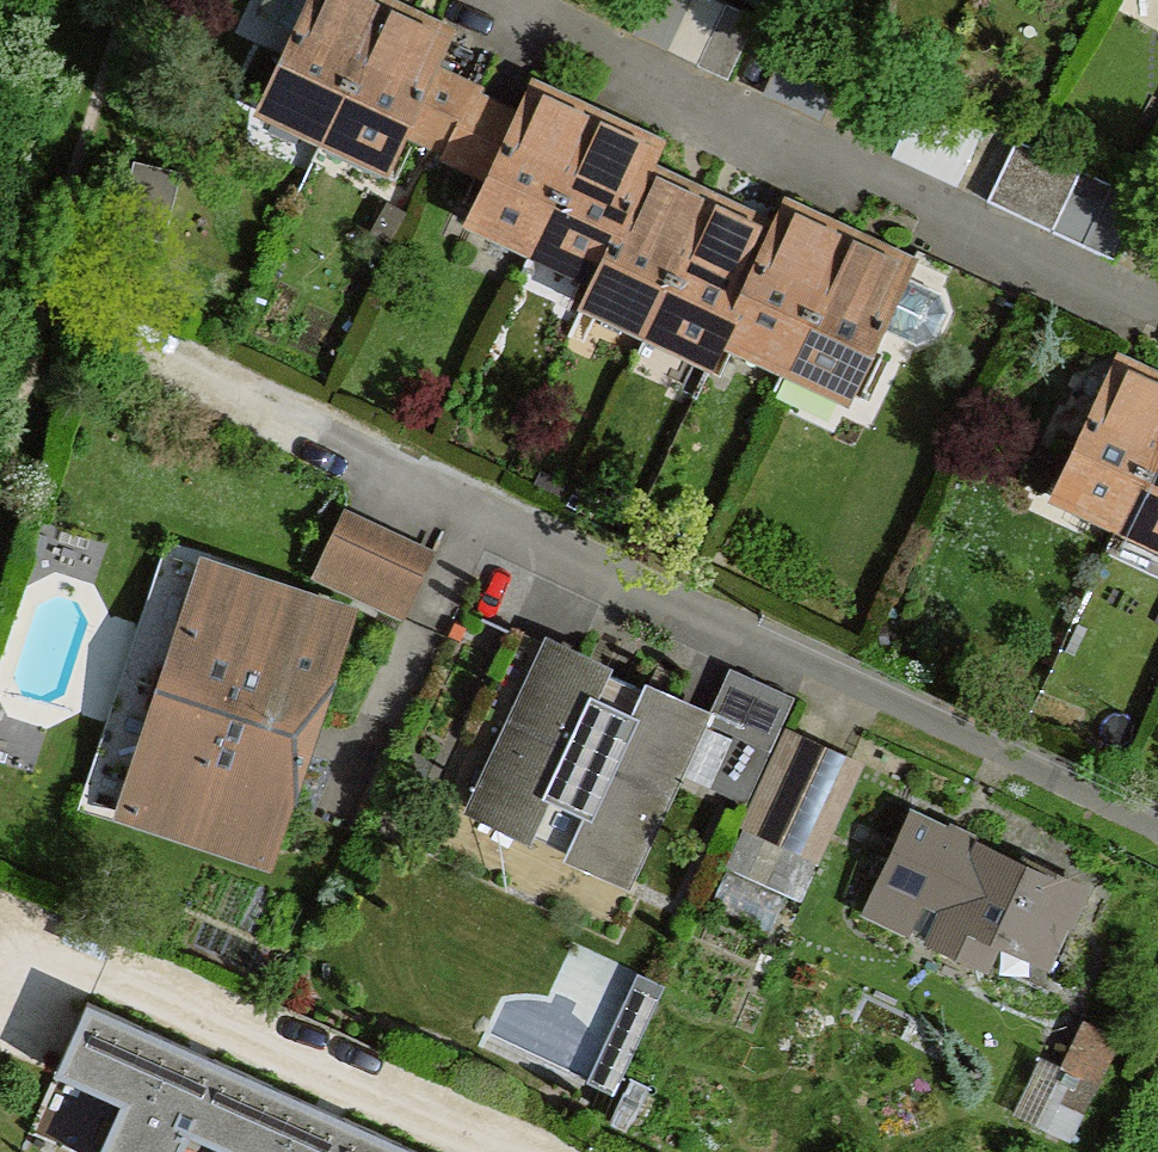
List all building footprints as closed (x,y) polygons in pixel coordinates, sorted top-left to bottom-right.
[(312,0),(263,0),(256,16),(296,34),(312,0)] [(296,34),(265,99),(328,128),(384,11),(360,0),(312,0),(296,34)] [(718,0),(690,0),(666,51),(697,66),(726,4),(718,0)] [(757,20),(726,4),(697,66),(727,80),(757,20)] [(447,41),(384,11),(328,128),(392,158),(402,138),(435,66),(447,41)] [(446,157),(479,94),(482,87),(435,66),(402,138),(446,157)] [(593,122),(530,92),(520,112),(485,184),(473,209),(538,240),(593,122)] [(485,184),(520,112),(479,94),(446,157),(442,164),(485,184)] [(656,152),(593,122),(538,240),(600,269),(645,176),(656,152)] [(1038,149),(1017,139),(986,201),(1052,233),(1080,170),(1038,149)] [(1127,193),(1080,170),(1052,233),(1114,263),(1143,200),(1127,193)] [(708,206),(645,176),(600,269),(589,293),(653,323),(708,206)] [(771,235),(708,206),(653,323),(716,353),(727,328),(771,235)] [(781,210),(771,235),(727,328),(790,358),(845,240),(781,210)] [(910,270),(845,240),(790,358),(854,388),(882,328),(907,277),(910,270)] [(941,294),(907,277),(882,328),(918,345),(936,338),(948,313),(941,294)] [(1157,440),(1157,387),(1115,367),(1060,484),(1123,514),(1157,440)] [(1123,514),(1157,530),(1157,440),(1123,514)] [(433,551),(346,509),(313,578),(400,621),(433,551)] [(264,859),(344,613),(207,567),(127,816),(264,859)] [(552,795),(605,671),(545,644),(470,806),(534,835),(552,795)] [(640,687),(605,671),(552,795),(585,810),(640,687)] [(770,751),(794,699),(733,672),(710,723),(738,736),(770,751)] [(707,718),(640,687),(585,810),(568,850),(632,881),(707,718)] [(854,762),(791,732),(747,825),(810,854),(854,762)] [(769,752),(738,737),(714,788),(746,804),(769,752)] [(568,850),(585,810),(552,795),(534,835),(568,850)] [(961,889),(937,942),(984,964),(999,933),(1037,951),(1052,919),(1069,927),(1085,891),(1026,863),(1023,870),(914,820),(871,911),(910,929),(934,877),(961,889)] [(664,987),(638,975),(604,1048),(590,1078),(588,1083),(614,1095),(664,987)] [(92,1005),(34,1135),(74,1151),(421,1151),(92,1005)]
